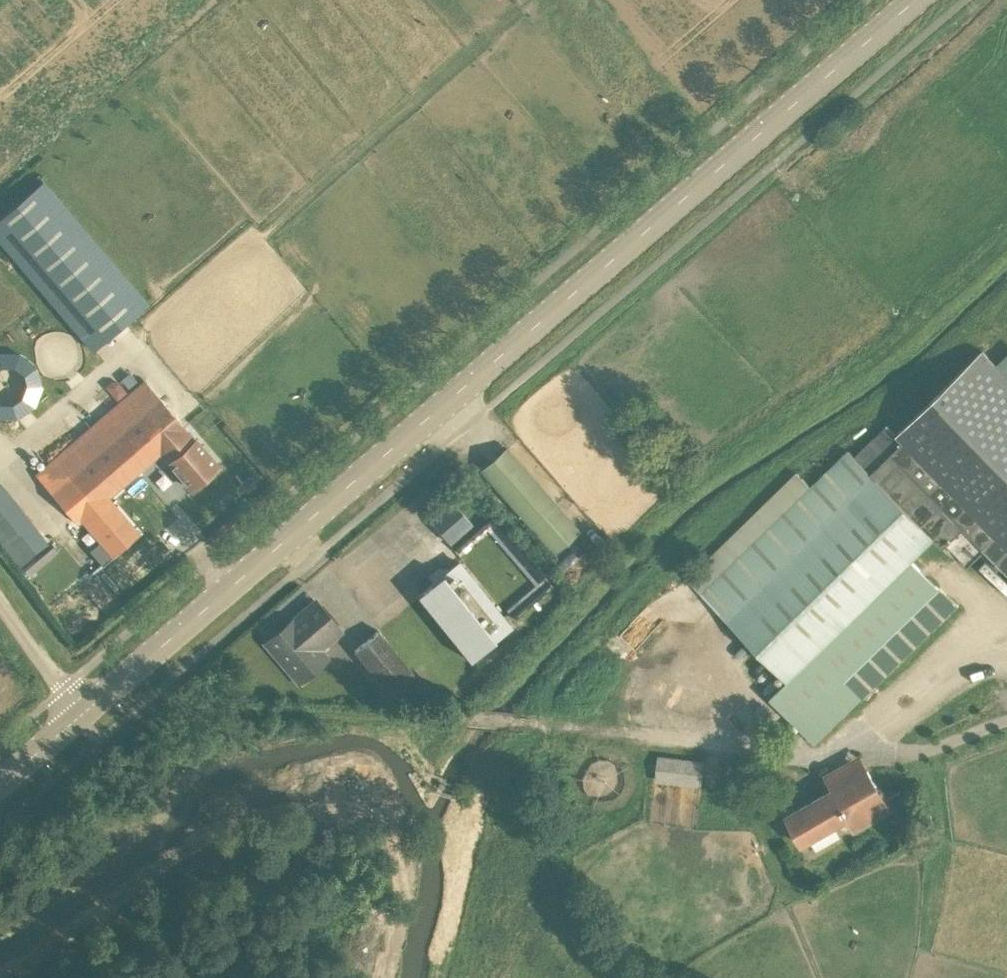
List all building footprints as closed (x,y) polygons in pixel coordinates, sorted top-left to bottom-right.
[(0,218),(0,243),(92,352),(149,304),(44,181),(0,218)] [(896,434),(890,439),(1006,559),(1006,376),(994,363),(981,350),(896,434)] [(994,363),(1006,376),(1006,350),(994,363)] [(77,524),(159,452),(185,429),(143,381),(35,475),(77,524)] [(105,386),(117,401),(127,392),(118,382),(110,381),(105,386)] [(854,456),(935,539),(944,548),(959,532),(1006,581),(1006,580),(1006,559),(890,439),(896,434),(886,424),(854,456)] [(185,429),(159,452),(192,490),(218,467),(185,429)] [(555,553),(581,531),(507,448),(482,471),(555,553)] [(687,579),(788,682),(913,561),(935,539),(854,456),(848,450),(811,486),(797,472),(687,579)] [(22,565),(53,541),(36,520),(24,529),(0,498),(0,537),(22,565)] [(102,563),(137,532),(111,502),(86,524),(100,541),(91,550),(102,563)] [(453,502),(430,521),(450,544),(473,525),(453,502)] [(498,522),(490,529),(511,554),(503,560),(516,575),(494,593),(515,617),(552,586),(498,522)] [(913,561),(788,682),(771,699),(816,745),(863,698),(846,681),(940,589),(913,561)] [(471,663),(513,629),(461,564),(419,598),(471,663)] [(328,640),(339,630),(316,602),(304,612),(307,615),(284,635),(281,631),(268,642),(300,679),(324,659),(316,649),(328,640)] [(379,631),(356,650),(390,692),(413,673),(379,631)] [(805,846),(849,821),(855,832),(892,811),(859,754),(823,775),(832,792),(789,817),(805,846)] [(701,782),(704,762),(659,756),(656,777),(701,782)]
